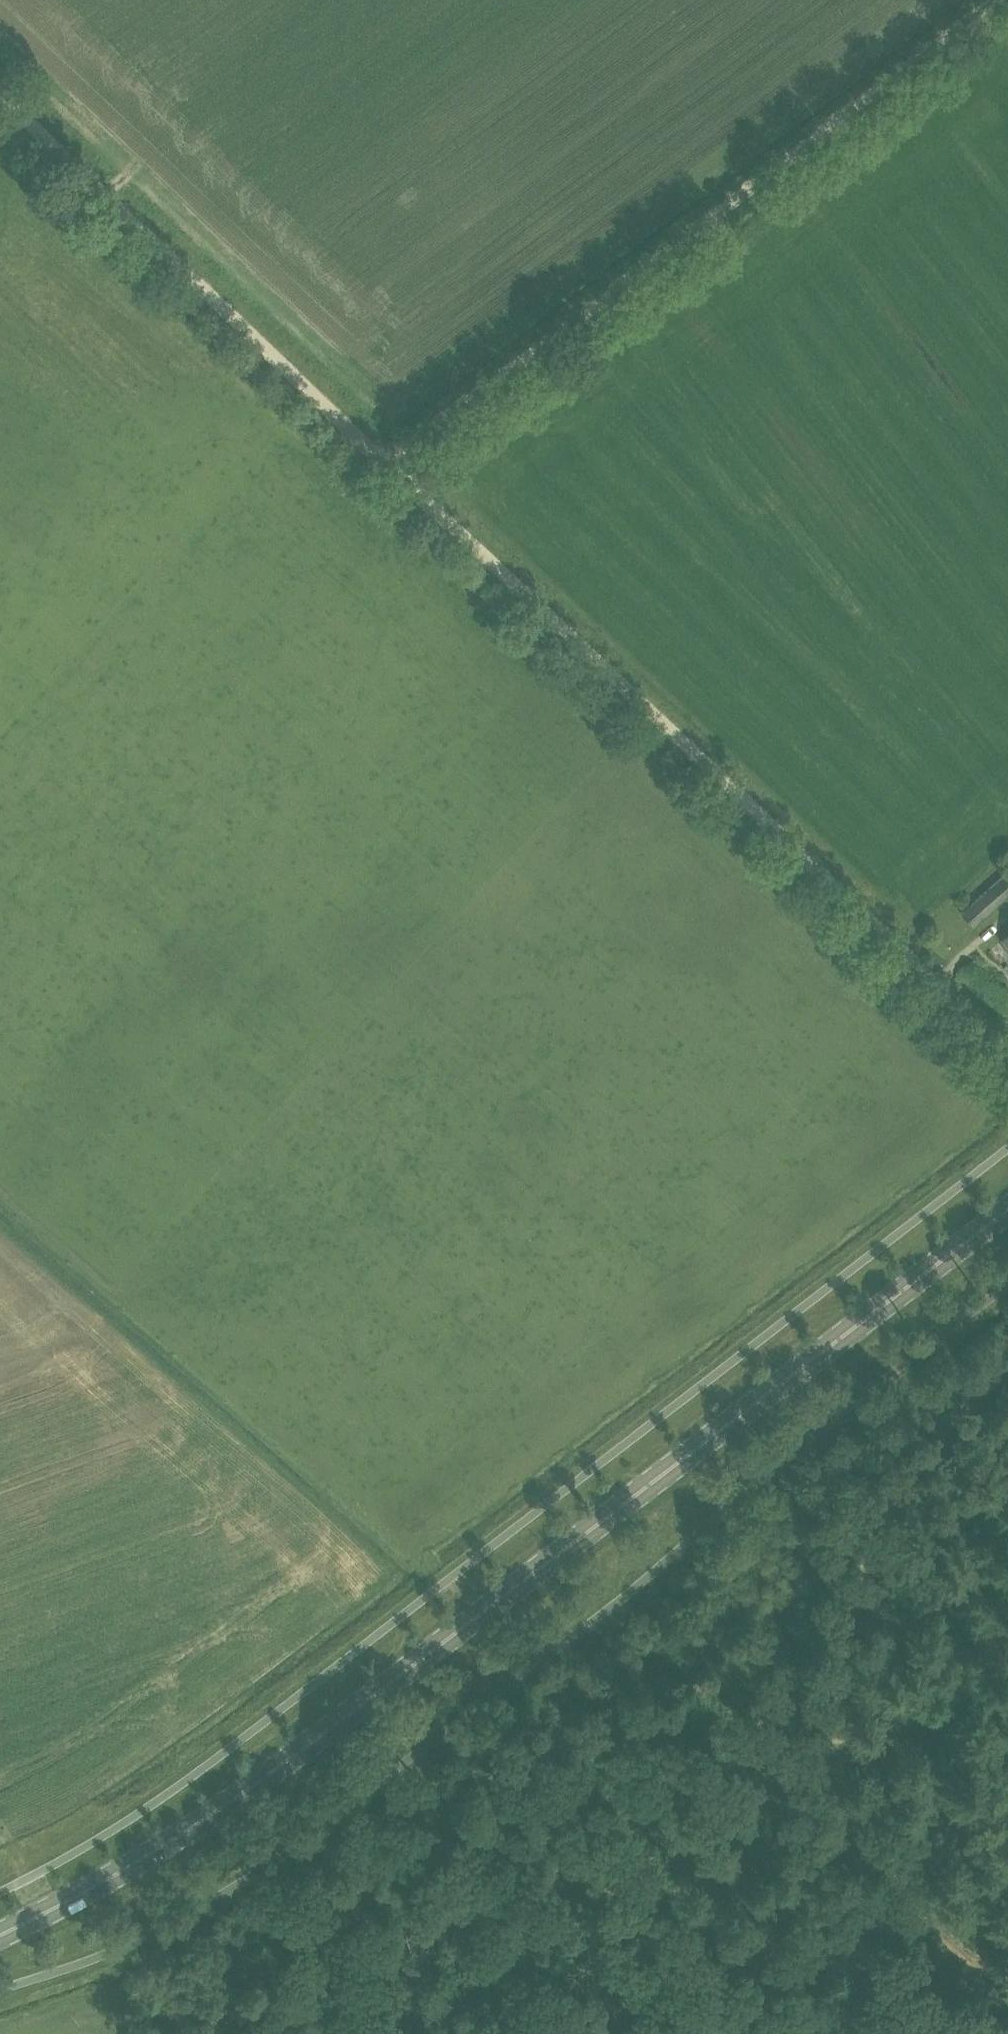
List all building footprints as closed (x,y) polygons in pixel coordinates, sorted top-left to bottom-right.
[(1007,895),(1007,872),(1007,871),(961,912),(974,926),(1007,895)] [(977,925),(992,942),(1007,927),(1007,897),(977,925)]
